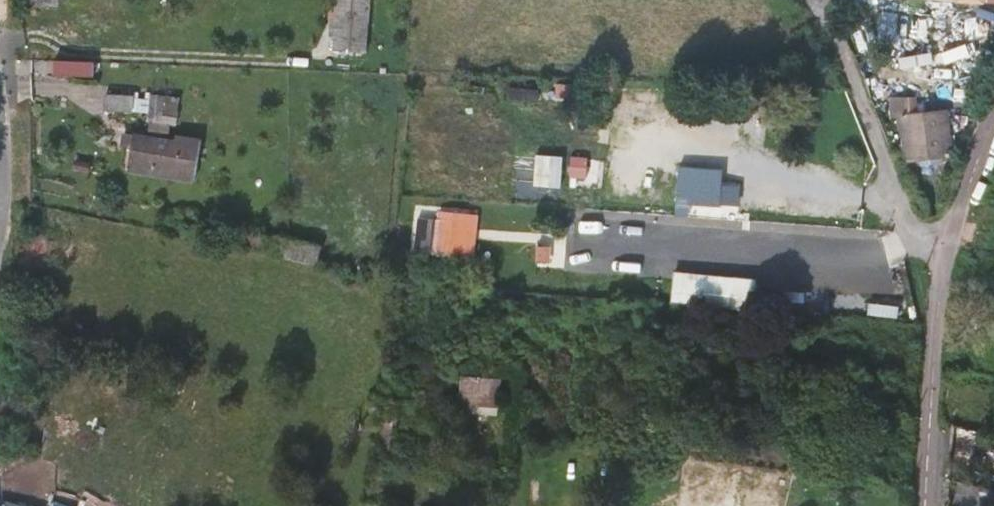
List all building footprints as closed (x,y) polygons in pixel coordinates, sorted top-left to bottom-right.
[(339,0),(332,0),(328,48),(335,49),(339,0)] [(335,49),(366,52),(370,0),(339,0),(335,49)] [(365,60),(366,52),(335,49),(335,57),(365,60)] [(91,65),(50,63),(51,78),(91,79),(91,65)] [(134,96),(107,93),(106,109),(132,111),(134,96)] [(162,117),(162,113),(164,97),(156,96),(151,95),(150,116),(162,117)] [(164,97),(162,113),(178,114),(179,98),(170,97),(164,97)] [(929,112),(927,98),(900,101),(907,159),(951,154),(946,110),(929,112)] [(174,143),(125,135),(122,145),(133,148),(130,168),(195,180),(202,141),(176,137),(174,143)] [(559,183),(561,153),(529,152),(527,182),(559,183)] [(743,181),(714,179),(712,204),(741,206),(743,181)] [(466,254),(471,215),(432,211),(430,220),(412,218),(408,248),(466,254)] [(262,248),(265,237),(247,233),(244,244),(262,248)] [(281,240),(265,237),(262,248),(278,251),(281,240)] [(281,240),(278,251),(316,259),(318,248),(281,240)] [(541,246),(530,246),(530,262),(541,263),(541,246)] [(697,272),(694,298),(744,303),(747,277),(697,272)] [(478,405),(499,408),(503,381),(465,376),(460,411),(477,413),(478,405)] [(478,405),(477,413),(498,416),(499,408),(478,405)] [(394,415),(382,414),(378,447),(390,448),(394,415)]
